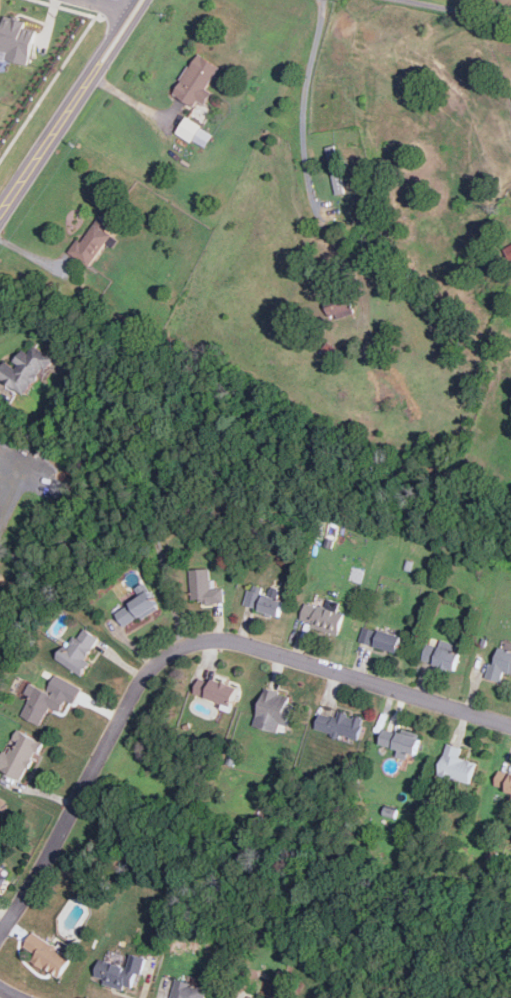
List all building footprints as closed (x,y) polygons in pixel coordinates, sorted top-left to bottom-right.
[(9,51),(7,59),(30,64),(37,29),(27,27),(29,19),(6,15),(0,44),(0,49),(9,51)] [(174,94),(196,106),(199,101),(205,104),(212,91),(208,89),(221,67),(198,53),(174,94)] [(205,127),(188,116),(178,132),(195,143),(205,127)] [(329,147),(336,195),(345,194),(338,145),(329,147)] [(111,224),(100,216),(71,252),(89,267),(114,235),(107,230),(111,224)] [(328,309),(334,322),(356,311),(349,299),(328,309)] [(53,357),(32,343),(15,368),(5,362),(0,369),(0,378),(26,396),(53,357)] [(225,588),(211,588),(211,569),(192,569),(192,604),(225,604),(225,588)] [(251,588),(245,606),(280,617),(286,599),(251,588)] [(116,609),(123,626),(160,611),(152,593),(116,609)] [(345,613),(337,611),(338,605),(329,602),(328,608),(306,603),(301,624),(340,633),(345,613)] [(102,640),(81,626),(59,660),(80,674),(102,640)] [(403,637),(365,626),(360,642),(398,653),(403,637)] [(462,655),(429,642),(423,659),(455,672),(462,655)] [(502,682),(505,672),(510,673),(510,650),(497,647),(490,679),(502,682)] [(233,707),(239,688),(200,675),(194,694),(233,707)] [(21,717),(42,725),(49,708),(62,713),(67,698),(33,684),(21,717)] [(285,734),(297,698),(266,688),(255,725),(285,734)] [(364,722),(322,708),(316,728),(358,741),(364,722)] [(380,745),(399,750),(398,756),(415,761),(421,738),(385,728),(380,745)] [(25,780),(41,741),(15,730),(0,764),(0,770),(25,780)] [(472,783),(477,761),(463,758),(465,748),(447,744),(440,776),(472,783)] [(510,793),(510,773),(502,770),(495,787),(510,793)] [(8,878),(0,873),(0,891),(8,878)] [(32,961),(60,979),(73,957),(33,933),(25,947),(37,954),(32,961)] [(100,959),(94,980),(135,992),(145,957),(132,953),(128,967),(100,959)] [(209,988),(176,979),(171,997),(206,997),(209,988)]
